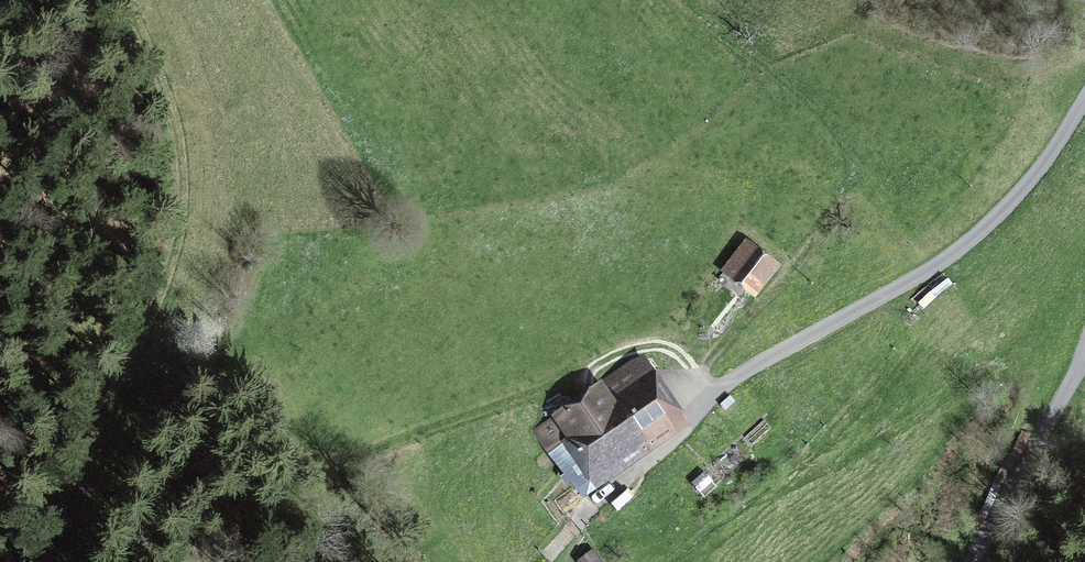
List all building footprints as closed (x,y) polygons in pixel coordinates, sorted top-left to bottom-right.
[(777,252),(750,232),(720,271),(747,292),(777,252)] [(592,478),(689,411),(652,357),(577,406),(579,408),(569,416),(578,428),(564,437),(592,478)]
